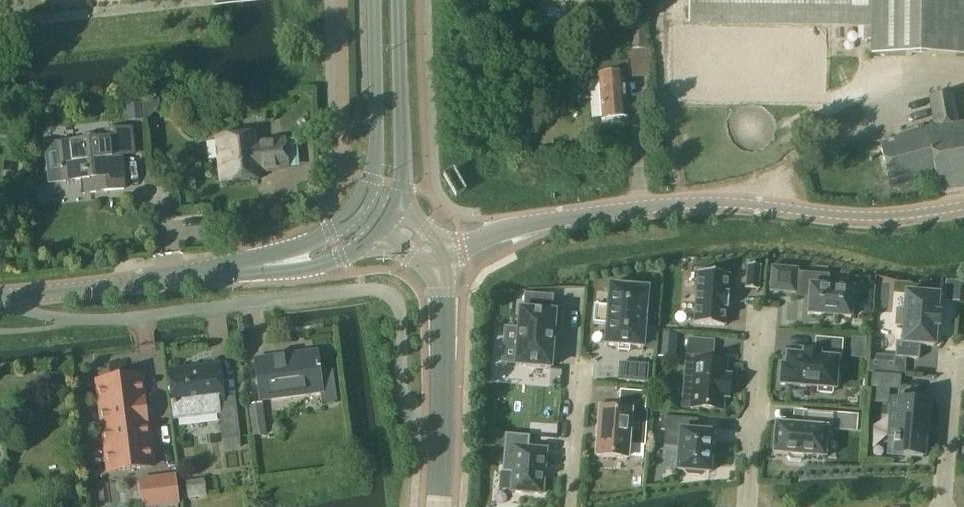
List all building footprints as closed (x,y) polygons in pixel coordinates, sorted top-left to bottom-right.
[(869,57),(963,58),(963,0),(687,0),(687,21),(870,23),(869,57)] [(645,19),(629,20),(631,52),(647,50),(645,19)] [(628,64),(586,67),(587,79),(597,79),(601,123),(628,121),(624,77),(629,76),(628,64)] [(928,98),(934,130),(923,131),(923,135),(880,147),(888,191),(935,177),(938,190),(938,194),(963,190),(963,124),(957,125),(952,94),(928,98)] [(139,103),(127,104),(128,121),(141,120),(139,103)] [(132,153),(129,128),(107,131),(108,138),(58,144),(62,182),(87,179),(89,194),(123,190),(119,155),(132,153)] [(286,169),(283,140),(252,143),(251,135),(216,139),(221,183),(256,178),(255,173),(286,169)] [(747,267),(745,291),(757,292),(759,268),(747,267)] [(769,292),(795,294),(796,269),(771,267),(769,292)] [(693,325),(723,327),(725,309),(727,309),(728,294),(726,294),(727,275),(697,273),(693,325)] [(593,306),(592,324),(605,325),(603,346),(642,349),(647,289),(608,286),(607,307),(593,306)] [(807,315),(850,318),(852,290),(809,286),(807,315)] [(943,287),(943,298),(955,299),(955,288),(943,287)] [(894,358),(918,359),(919,346),(934,347),(935,327),(937,328),(938,315),(936,315),(938,296),(905,293),(903,312),(896,311),(895,325),(902,326),(901,343),(895,342),(894,358)] [(519,311),(515,366),(549,369),(554,313),(550,313),(551,297),(524,295),(523,311),(519,311)] [(779,385),(817,389),(816,393),(831,394),(832,390),(834,390),(836,361),(840,362),(841,342),(815,339),(814,353),(803,352),(803,357),(786,356),(785,368),(780,367),(779,385)] [(683,360),(680,407),(690,408),(721,411),(722,398),(727,398),(729,376),(724,376),(725,363),(710,362),(710,357),(711,357),(712,342),(687,340),(686,355),(698,356),(697,361),(694,361),(683,360)] [(253,436),(265,435),(260,400),(320,392),(321,404),(333,403),(335,399),(332,374),(329,371),(318,373),(317,370),(319,369),(318,364),(316,364),(315,353),(314,353),(314,356),(297,359),(297,355),(254,361),(259,400),(248,402),(253,436)] [(619,364),(617,380),(645,382),(647,366),(619,364)] [(194,369),(194,371),(187,372),(187,370),(167,372),(173,419),(219,414),(223,449),(239,447),(233,398),(222,399),(218,366),(194,369)] [(116,471),(151,467),(140,376),(97,381),(100,410),(98,412),(99,421),(102,423),(105,448),(113,447),(116,471)] [(873,393),(887,394),(887,381),(874,380),(873,393)] [(597,428),(597,430),(598,430),(597,437),(596,437),(596,439),(597,439),(596,457),(626,460),(627,445),(632,445),(633,429),(628,429),(629,414),(643,415),(645,394),(620,392),(618,411),(599,410),(598,428),(597,428)] [(894,446),(893,455),(921,458),(924,433),(920,433),(922,410),(922,403),(915,402),(891,400),(889,438),(893,438),(893,446),(894,446)] [(834,415),(802,413),(801,426),(774,424),(771,455),(786,456),(786,459),(789,462),(800,462),(802,460),(802,458),(824,460),(827,430),(832,431),(834,415)] [(680,431),(677,471),(708,474),(712,434),(696,432),(697,420),(661,418),(660,430),(680,431)] [(542,495),(546,449),(527,447),(528,436),(482,432),(480,447),(503,449),(502,472),(510,473),(509,492),(542,495)] [(139,480),(142,506),(152,506),(178,504),(174,476),(139,480)] [(205,497),(203,479),(184,482),(187,499),(205,497)]
